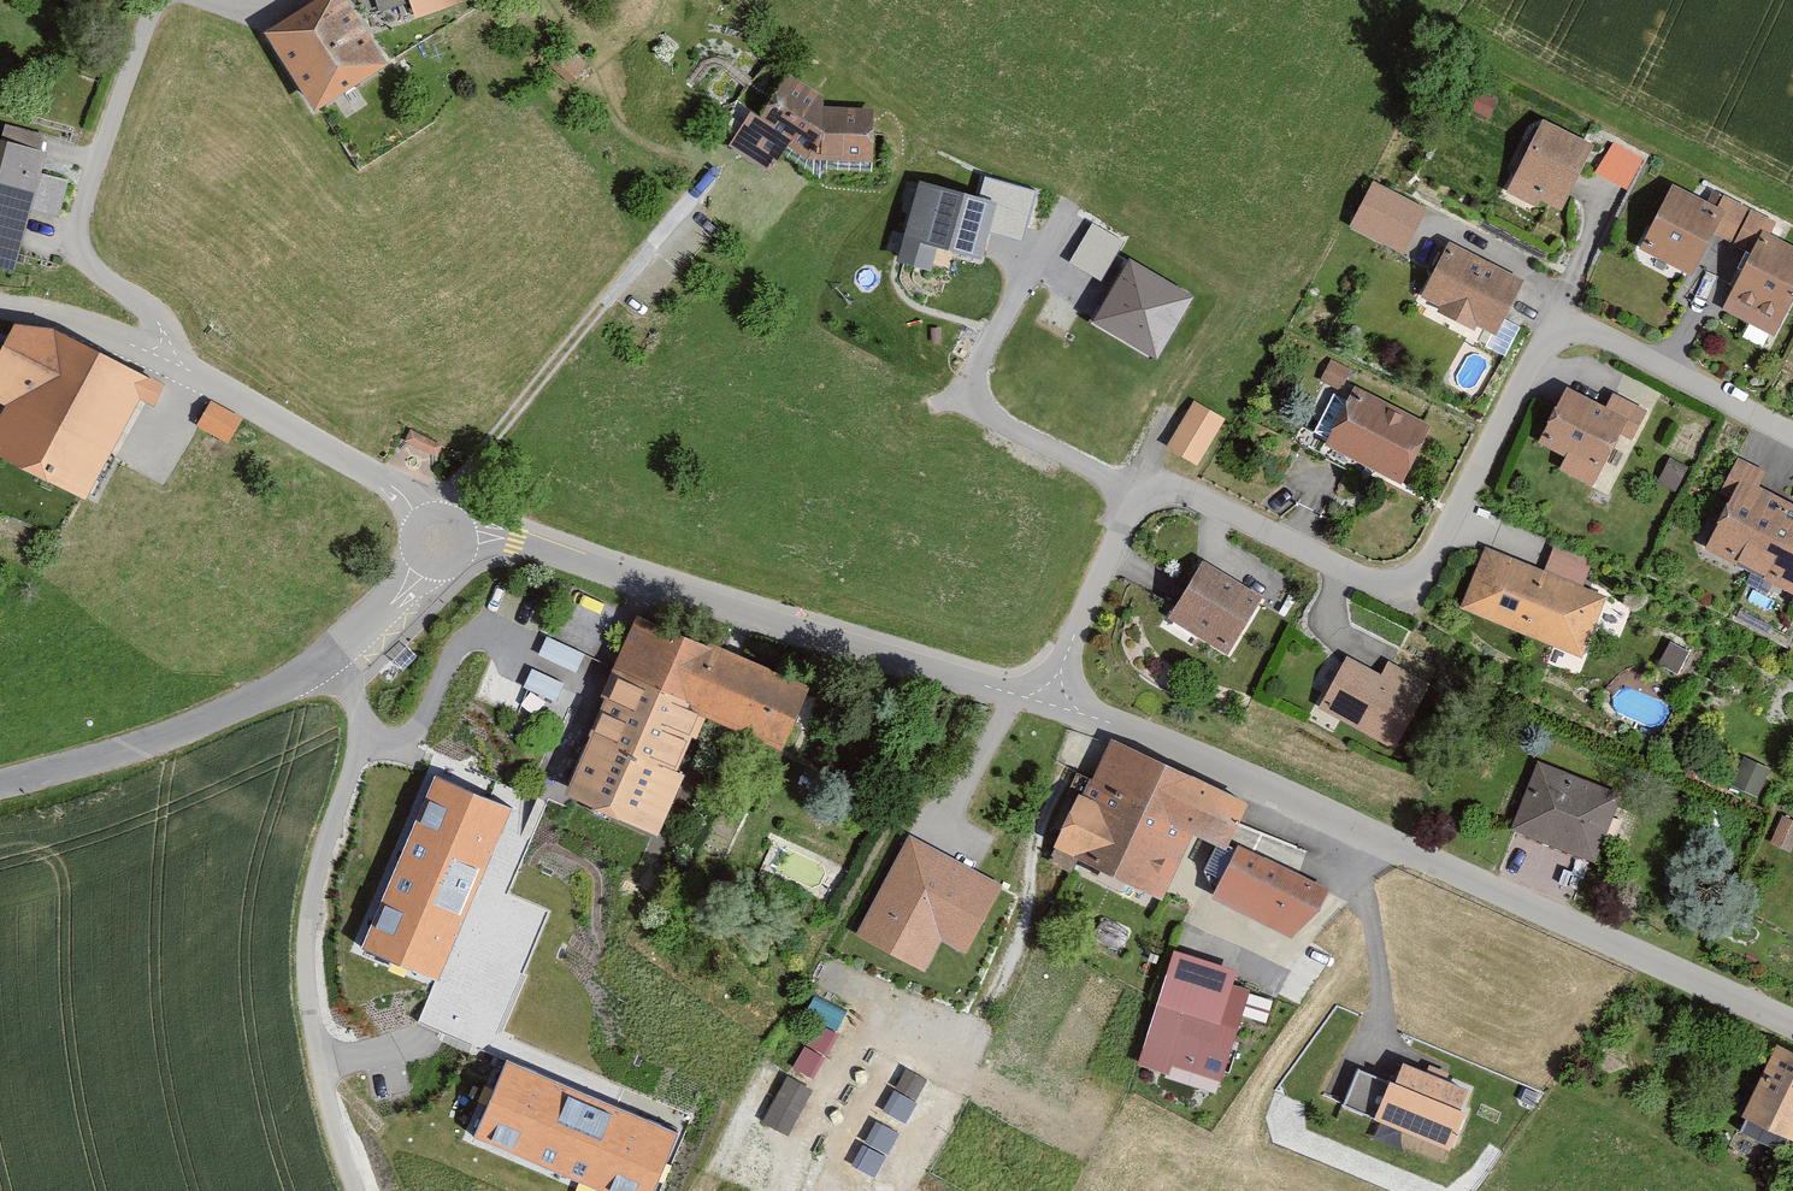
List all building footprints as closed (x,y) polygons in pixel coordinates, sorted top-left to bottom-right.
[(268,33),(313,105),(385,60),(348,0),(321,0),(268,33)] [(384,17),(420,4),(426,21),(471,5),(469,0),(378,0),(384,17)] [(793,68),(754,129),(809,164),(881,164),(881,108),(821,108),(831,92),(793,68)] [(1603,148),(1550,123),(1519,188),(1572,214),(1603,148)] [(11,126),(7,142),(45,152),(49,136),(11,126)] [(1629,187),(1644,154),(1610,137),(1594,171),(1629,187)] [(0,140),(0,265),(23,271),(38,213),(63,220),(73,180),(48,174),(53,154),(45,152),(7,142),(0,140)] [(986,174),(980,196),(1000,202),(990,233),(1023,243),(1039,190),(986,174)] [(919,180),(897,261),(932,271),(938,250),(982,262),(990,233),(1000,202),(980,196),(919,180)] [(1427,207),(1373,182),(1350,230),(1403,256),(1427,207)] [(1720,211),(1681,189),(1649,249),(1695,274),(1716,236),(1727,215),(1720,211)] [(1727,215),(1716,236),(1757,257),(1768,235),(1777,239),(1784,226),(1727,198),(1720,211),(1727,215)] [(1094,223),(1069,262),(1100,281),(1124,242),(1094,223)] [(1768,235),(1757,257),(1730,310),(1781,336),(1792,313),(1792,247),(1777,239),(1768,235)] [(1458,244),(1430,296),(1501,334),(1529,281),(1458,244)] [(1131,259),(1093,320),(1158,359),(1195,297),(1131,259)] [(25,330),(0,380),(0,391),(27,405),(5,448),(96,493),(153,379),(75,340),(25,330)] [(1363,388),(1334,445),(1413,485),(1442,428),(1363,388)] [(1612,408),(1576,389),(1548,441),(1575,455),(1568,468),(1600,485),(1628,434),(1635,421),(1612,408)] [(1618,396),(1612,408),(1635,421),(1628,434),(1638,440),(1652,414),(1618,396)] [(1197,400),(1168,447),(1199,465),(1227,418),(1197,400)] [(246,424),(213,407),(202,429),(235,446),(246,424)] [(444,443),(414,429),(406,445),(437,459),(444,443)] [(1744,460),(1730,491),(1742,496),(1718,548),(1792,583),(1792,503),(1765,490),(1773,473),(1744,460)] [(1559,547),(1549,573),(1588,589),(1599,563),(1559,547)] [(1549,573),(1494,551),(1471,609),(1589,655),(1611,598),(1588,589),(1549,573)] [(1208,561),(1176,617),(1236,651),(1268,595),(1208,561)] [(817,687),(647,617),(573,794),(667,832),(714,719),(790,751),(817,687)] [(1389,676),(1354,659),(1329,709),(1404,747),(1435,684),(1395,664),(1389,676)] [(1257,802),(1119,737),(1066,850),(1170,899),(1202,831),(1235,847),(1257,802)] [(1544,761),(1519,828),(1604,859),(1629,792),(1544,761)] [(434,777),(361,950),(437,981),(510,809),(434,777)] [(1004,885),(910,834),(855,936),(924,973),(941,943),(965,956),(1004,885)] [(1339,889),(1245,847),(1221,896),(1303,942),(1335,911),(1339,889)] [(1238,972),(1174,951),(1138,1065),(1168,1075),(1171,1064),(1222,1080),(1250,991),(1233,986),(1238,972)] [(839,1026),(847,1006),(821,997),(814,1016),(839,1026)] [(819,1074),(835,1027),(814,1020),(798,1066),(819,1074)] [(1787,1047),(1755,1120),(1792,1136),(1792,1050),(1787,1047)] [(472,1139),(595,1190),(652,1190),(678,1130),(507,1057),(472,1139)] [(906,1120),(929,1077),(908,1066),(885,1109),(906,1120)] [(1470,1096),(1400,1066),(1376,1121),(1447,1151),(1470,1096)] [(792,1131),(813,1085),(785,1073),(764,1118),(792,1131)] [(875,1119),(854,1164),(878,1175),(899,1129),(875,1119)]
